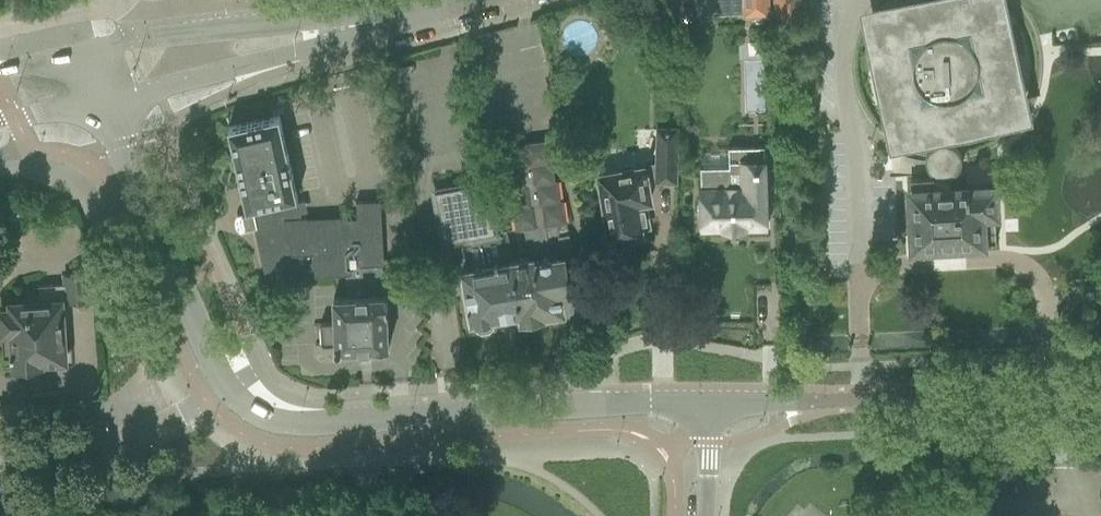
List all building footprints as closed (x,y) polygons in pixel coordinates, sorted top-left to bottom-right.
[(698,14),(724,13),(745,12),(745,15),(768,14),(768,0),(698,0),(698,14)] [(775,17),(806,16),(805,0),(774,0),(775,17)] [(879,10),(878,10),(879,14),(871,15),(873,23),(869,24),(869,25),(873,24),(876,38),(873,39),(873,40),(876,39),(879,54),(876,54),(876,56),(879,55),(882,69),(879,70),(879,71),(883,70),(886,84),(882,85),(883,86),(886,86),(889,100),(886,100),(886,102),(889,101),(892,115),(889,116),(889,117),(892,116),(896,130),(892,131),(892,132),(896,132),(897,139),(905,137),(906,141),(907,141),(906,137),(920,134),(921,138),(922,137),(922,134),(936,131),(937,134),(938,134),(937,131),(951,128),(952,131),(953,131),(952,127),(966,124),(967,128),(968,128),(968,124),(982,121),(983,125),(984,124),(983,121),(997,118),(998,121),(999,121),(998,118),(1013,115),(1013,118),(1015,118),(1014,114),(1021,113),(1020,105),(1023,105),(1023,103),(1019,104),(1016,90),(1020,89),(1020,88),(1016,89),(1013,75),(1017,74),(1016,73),(1013,73),(1010,59),(1013,59),(1013,57),(1010,58),(1007,44),(1010,43),(1010,42),(1006,43),(1003,29),(1007,28),(1007,27),(1003,27),(1000,13),(1004,12),(1003,11),(1000,12),(997,0),(943,0),(941,0),(940,0),(940,1),(926,4),(925,0),(924,1),(925,4),(911,7),(910,4),(909,4),(909,7),(895,10),(894,7),(893,7),(894,10),(880,14),(879,10)] [(316,275),(346,274),(350,273),(349,264),(385,262),(381,200),(357,201),(358,217),(348,218),(348,215),(297,218),(293,197),(297,197),(280,115),(228,126),(245,209),(250,208),(252,214),(243,216),(246,229),(255,227),(267,283),(317,280),(316,275)] [(598,171),(606,218),(610,240),(642,235),(641,228),(646,227),(642,202),(651,201),(648,183),(659,181),(676,181),(676,135),(658,135),(658,142),(656,142),(655,163),(647,164),(647,163),(598,171)] [(529,257),(513,260),(523,319),(526,320),(529,320),(532,320),(533,320),(536,319),(538,318),(541,316),(542,315),(544,314),(544,313),(562,310),(564,317),(584,314),(573,254),(563,255),(557,223),(565,222),(562,201),(560,201),(557,181),(555,181),(552,161),(549,161),(546,140),(497,147),(500,169),(503,168),(506,189),(508,188),(511,209),(513,208),(516,229),(525,228),(529,257)] [(911,179),(915,226),(916,247),(922,247),(928,250),(933,250),(939,246),(944,246),(944,248),(950,248),(950,245),(955,245),(961,248),(965,248),(971,244),(991,243),(991,244),(996,244),(996,232),(997,232),(996,222),(995,222),(993,188),(951,191),(950,178),(953,177),(956,175),(957,174),(959,172),(960,170),(961,167),(961,166),(962,164),(962,163),(962,161),(962,158),(961,156),(960,153),(959,150),(956,148),(954,146),(951,144),(948,143),(945,143),(942,143),(939,144),(936,145),(933,146),(930,148),(929,150),(928,151),(928,152),(927,154),(926,155),(926,157),(925,158),(925,160),(925,162),(925,163),(926,165),(926,166),(927,168),(927,169),(928,171),(929,172),(930,174),(932,176),(934,177),(933,177),(911,179)] [(703,201),(700,203),(700,214),(703,217),(703,229),(725,229),(730,234),(741,234),(747,228),(768,228),(768,148),(729,148),(729,167),(704,167),(704,189),(703,189),(703,201)] [(523,319),(513,260),(512,260),(508,229),(495,231),(486,181),(434,190),(443,242),(462,239),(467,269),(462,269),(471,322),(475,322),(476,327),(478,331),(482,332),(489,331),(492,328),(494,325),(492,318),(495,318),(495,316),(520,311),(521,319),(523,319)] [(350,273),(346,274),(347,295),(333,296),(334,321),(322,322),(321,324),(322,342),(323,343),(335,343),(342,349),(390,346),(385,262),(349,264),(350,273)] [(0,314),(0,326),(2,328),(3,359),(14,358),(15,368),(21,368),(23,371),(34,371),(36,367),(41,367),(41,362),(65,361),(63,313),(64,311),(64,306),(62,305),(62,301),(69,301),(69,302),(88,301),(87,273),(64,274),(65,283),(47,284),(38,285),(39,301),(11,302),(11,309),(0,309),(1,314),(0,314)]
